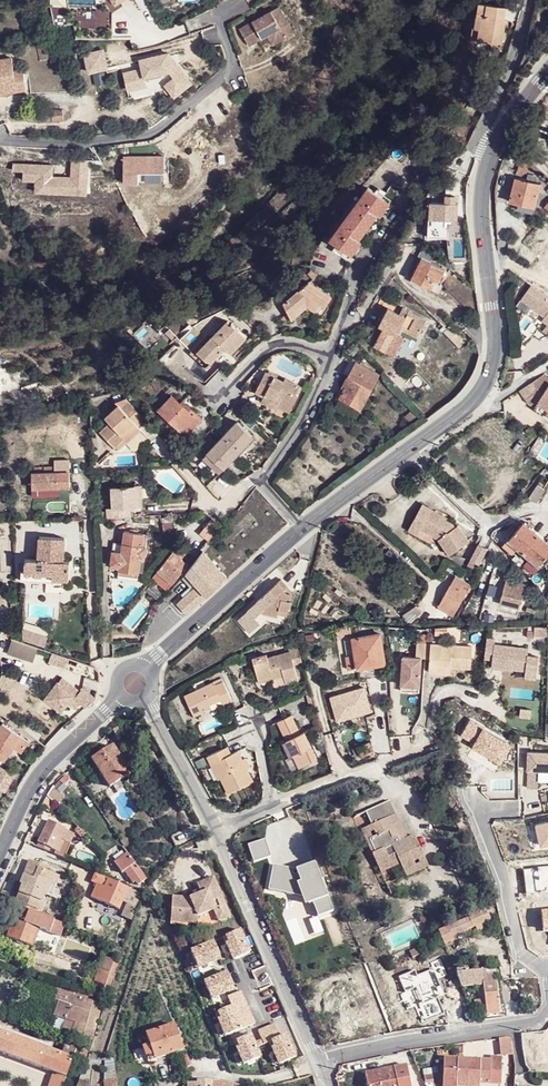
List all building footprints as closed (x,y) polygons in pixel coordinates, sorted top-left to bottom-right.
[(285,2),(246,25),(255,41),(265,35),(272,48),(302,31),(285,2)] [(480,3),(478,15),(478,16),(482,17),(478,41),(491,44),(495,52),(501,51),(502,45),(506,20),(504,20),(505,7),(480,3)] [(478,16),(478,15),(475,15),(473,31),(470,41),(471,45),(472,47),(474,49),(477,51),(478,41),(482,17),(478,16)] [(114,54),(103,57),(104,66),(115,65),(114,54)] [(0,61),(0,93),(16,91),(15,83),(25,81),(23,71),(13,72),(12,59),(0,61)] [(116,65),(91,69),(93,78),(117,73),(116,65)] [(166,155),(123,156),(123,184),(141,183),(142,171),(166,172),(166,155)] [(89,195),(89,158),(72,157),(72,173),(53,172),(54,163),(16,161),(16,171),(23,171),(23,181),(36,181),(36,192),(89,195)] [(528,167),(524,163),(519,162),(516,171),(526,174),(528,167)] [(510,201),(520,204),(534,208),(541,184),(535,183),(537,178),(528,175),(526,181),(515,178),(510,201)] [(373,212),(382,200),(367,189),(330,241),(345,252),(354,239),(359,242),(377,215),(373,212)] [(389,205),(382,200),(373,212),(377,215),(380,217),(389,205)] [(430,208),(429,220),(457,224),(458,207),(456,207),(457,202),(447,201),(447,206),(432,204),(431,209),(430,208)] [(533,213),(534,208),(520,204),(518,209),(533,213)] [(360,244),(359,242),(354,239),(345,252),(352,257),(360,244)] [(435,251),(424,245),(418,257),(421,259),(411,279),(430,289),(435,281),(438,282),(444,270),(429,263),(435,251)] [(285,310),(292,323),(304,309),(308,311),(317,316),(322,307),(326,309),(332,299),(307,286),(285,310)] [(529,287),(520,300),(543,317),(536,327),(547,335),(547,300),(529,287)] [(295,327),(308,311),(304,309),(292,323),(295,327)] [(404,319),(399,316),(387,309),(378,326),(382,329),(377,338),(387,344),(392,334),(395,336),(400,329),(417,339),(426,322),(408,312),(404,319)] [(402,309),(399,316),(404,319),(408,312),(402,309)] [(227,321),(197,354),(210,366),(225,349),(231,355),(246,338),(227,321)] [(387,344),(377,338),(373,345),(383,352),(387,344)] [(348,377),(355,363),(350,361),(343,375),(348,377)] [(380,376),(355,363),(348,377),(344,385),(346,387),(340,399),(362,411),(380,376)] [(266,373),(257,390),(265,394),(276,400),(277,397),(281,399),(279,402),(277,407),(289,412),(297,396),(295,395),(300,386),(285,379),(273,373),(271,376),(266,373)] [(521,389),(527,394),(525,397),(525,398),(525,399),(526,400),(534,406),(537,403),(547,411),(547,382),(547,381),(542,375),(538,377),(532,381),(526,386),(521,389)] [(308,384),(313,387),(316,381),(317,378),(312,376),(308,384)] [(346,387),(344,385),(337,397),(340,399),(346,387)] [(521,389),(518,391),(525,397),(527,394),(521,389)] [(276,400),(265,394),(261,401),(276,409),(277,407),(279,402),(276,400)] [(172,396),(159,410),(186,436),(201,420),(186,406),(184,408),(180,404),(172,396)] [(138,429),(146,421),(132,405),(128,401),(117,404),(120,408),(107,421),(112,426),(101,435),(116,450),(126,440),(123,437),(136,426),(138,429)] [(532,410),(547,421),(547,411),(537,403),(534,406),(532,410)] [(236,422),(206,454),(223,469),(253,437),(236,422)] [(142,433),(138,429),(136,426),(123,437),(126,440),(116,450),(119,454),(142,433)] [(206,454),(202,457),(219,473),(223,469),(206,454)] [(32,474),(32,488),(69,487),(69,472),(55,472),(55,467),(34,468),(35,473),(32,474)] [(536,485),(527,498),(535,503),(544,490),(536,485)] [(107,510),(107,519),(131,517),(130,509),(136,509),(135,486),(111,488),(113,509),(107,510)] [(419,506),(409,523),(418,528),(419,528),(436,539),(446,554),(466,542),(454,525),(453,528),(452,526),(450,525),(444,521),(439,518),(441,514),(429,507),(427,511),(419,506)] [(207,541),(220,526),(211,518),(198,534),(207,541)] [(409,523),(407,526),(416,532),(418,528),(409,523)] [(509,539),(517,546),(516,548),(528,559),(529,558),(538,565),(547,555),(547,541),(547,540),(545,543),(530,530),(533,527),(528,523),(525,525),(524,523),(509,539)] [(110,572),(118,573),(118,572),(138,574),(140,558),(144,559),(147,539),(123,536),(121,549),(113,549),(110,572)] [(26,559),(25,571),(52,573),(52,580),(68,580),(69,561),(63,561),(64,538),(39,537),(38,559),(26,559)] [(509,539),(505,543),(513,550),(516,548),(517,546),(509,539)] [(173,552),(157,571),(172,584),(179,576),(182,577),(185,574),(190,567),(180,559),(185,553),(177,546),(173,552)] [(485,551),(478,546),(471,559),(487,568),(489,562),(482,558),(485,551)] [(221,582),(225,578),(204,552),(202,551),(190,567),(185,574),(182,577),(180,580),(190,587),(181,595),(183,598),(176,604),(186,615),(222,583),(221,582)] [(534,569),(538,565),(529,558),(528,559),(526,561),(534,569)] [(22,571),(21,580),(52,582),(52,580),(52,573),(25,571),(22,571)] [(167,591),(172,584),(157,571),(151,578),(167,591)] [(470,586),(455,577),(451,585),(449,585),(442,598),(443,598),(438,606),(454,615),(470,586)] [(246,609),(252,617),(259,611),(275,615),(277,608),(286,610),(290,595),(286,594),(282,589),(285,587),(278,579),(255,600),(256,601),(246,609)] [(525,585),(504,581),(500,603),(521,607),(525,585)] [(415,606),(404,614),(413,618),(420,613),(415,606)] [(282,625),(286,610),(277,608),(275,615),(259,611),(252,617),(282,625)] [(545,637),(545,627),(532,627),(531,630),(531,637),(545,637)] [(25,628),(21,638),(35,643),(47,647),(51,637),(25,628)] [(348,628),(334,630),(335,640),(341,636),(349,635),(348,628)] [(378,635),(351,639),(353,656),(355,669),(382,665),(378,635)] [(11,637),(8,648),(31,656),(35,646),(11,637)] [(351,639),(341,640),(344,657),(353,656),(351,639)] [(492,640),(485,639),(482,661),(490,661),(489,669),(509,671),(509,669),(525,671),(528,648),(492,644),(492,640)] [(414,643),(413,657),(397,656),(396,679),(414,680),(416,657),(424,658),(425,644),(414,643)] [(469,647),(425,644),(424,658),(427,658),(425,672),(441,673),(441,666),(448,666),(468,668),(469,647)] [(300,662),(295,646),(287,648),(288,653),(264,659),(264,655),(251,658),(255,679),(268,676),(269,680),(271,691),(284,687),(283,684),(296,682),(291,664),(300,662)] [(64,668),(66,663),(68,658),(68,657),(52,651),(48,662),(64,668)] [(353,656),(344,657),(345,671),(355,669),(353,656)] [(61,678),(57,683),(67,690),(70,685),(61,678)] [(191,717),(200,713),(198,711),(207,707),(217,702),(220,706),(229,702),(220,682),(211,687),(209,684),(182,698),(191,717)] [(67,690),(57,683),(45,699),(51,704),(61,711),(67,703),(74,708),(75,709),(81,703),(86,707),(95,698),(89,695),(81,689),(82,688),(81,687),(78,691),(70,685),(67,690)] [(275,723),(284,742),(292,757),(297,769),(316,760),(303,733),(299,735),(290,717),(275,723)] [(126,722),(112,730),(118,741),(124,738),(123,736),(131,731),(126,722)] [(3,761),(12,748),(20,753),(28,741),(2,724),(0,727),(0,759),(3,761)] [(288,759),(292,757),(284,742),(280,743),(288,759)] [(372,752),(371,750),(368,743),(358,748),(362,757),(372,752)] [(91,760),(110,788),(130,774),(112,747),(91,760)] [(226,748),(205,758),(213,778),(217,776),(226,794),(248,784),(243,773),(238,764),(234,754),(230,756),(226,748)] [(242,762),(238,764),(243,773),(247,771),(242,762)] [(53,787),(46,796),(54,805),(56,805),(64,797),(60,794),(65,787),(64,786),(68,781),(64,776),(53,787)] [(42,802),(41,804),(48,811),(54,805),(46,796),(42,802)] [(364,811),(370,826),(375,837),(367,840),(373,855),(371,856),(376,868),(397,859),(402,871),(414,866),(412,861),(422,857),(412,835),(405,839),(401,840),(399,835),(402,833),(389,801),(364,811)] [(40,843),(38,848),(49,852),(51,849),(55,851),(54,854),(57,855),(64,841),(58,839),(63,829),(48,821),(38,842),(40,843)] [(177,847),(205,834),(200,825),(198,822),(172,834),(177,847)] [(360,831),(371,856),(373,855),(367,840),(375,837),(370,826),(360,831)] [(64,841),(57,855),(64,858),(70,844),(64,841)] [(127,853),(113,863),(120,873),(124,871),(132,883),(135,881),(137,884),(145,879),(127,853)] [(414,866),(402,871),(404,877),(426,867),(422,857),(412,861),(414,866)] [(397,859),(376,868),(383,885),(404,877),(402,871),(397,859)] [(21,885),(15,901),(37,910),(44,895),(45,895),(54,874),(48,871),(39,868),(40,864),(29,860),(19,885),(21,885)] [(59,876),(54,874),(45,895),(51,897),(59,876)] [(128,900),(138,905),(139,901),(142,896),(143,895),(94,874),(91,882),(96,884),(90,897),(118,910),(125,894),(130,896),(128,900)] [(196,884),(200,894),(206,891),(211,901),(216,899),(219,907),(213,910),(218,921),(229,917),(212,877),(196,884)] [(171,898),(170,919),(179,920),(179,923),(197,924),(198,916),(213,910),(219,907),(216,899),(211,901),(206,891),(200,894),(189,899),(189,902),(181,901),(182,898),(171,898)] [(15,901),(13,905),(36,913),(37,910),(15,901)] [(60,936),(64,925),(9,904),(7,909),(16,912),(6,937),(30,946),(37,928),(60,936)] [(490,921),(486,908),(467,915),(468,919),(437,932),(442,945),(453,942),(451,936),(490,921)] [(418,951),(409,956),(413,963),(422,958),(418,951)] [(98,973),(96,981),(106,984),(104,989),(108,991),(118,962),(104,957),(98,973)] [(502,1016),(498,977),(484,979),(483,973),(456,975),(461,990),(485,988),(487,1017),(502,1016)] [(73,992),(65,990),(61,1003),(69,1005),(60,1035),(73,1039),(74,1036),(84,1039),(82,1048),(89,1050),(90,1047),(94,1031),(98,1018),(101,1004),(72,996),(73,992)] [(75,1054),(78,1046),(65,1042),(61,1054),(15,1038),(19,1025),(20,1025),(9,1021),(9,1022),(5,1034),(0,1033),(0,1053),(53,1073),(66,1078),(75,1054)] [(173,1025),(145,1035),(154,1060),(182,1050),(173,1025)] [(154,1060),(145,1035),(138,1038),(146,1059),(149,1058),(150,1062),(154,1060)] [(511,1044),(508,1036),(501,1037),(500,1056),(513,1058),(513,1055),(511,1044)] [(89,1050),(82,1048),(79,1056),(86,1058),(89,1050)] [(442,1059),(441,1085),(479,1085),(479,1083),(488,1083),(488,1071),(497,1071),(499,1071),(500,1056),(489,1056),(488,1060),(442,1059)] [(351,1077),(353,1085),(395,1085),(392,1068),(351,1077)] [(496,1085),(497,1071),(488,1071),(488,1083),(496,1085)] [(53,1073),(49,1085),(63,1085),(66,1078),(53,1073)]
